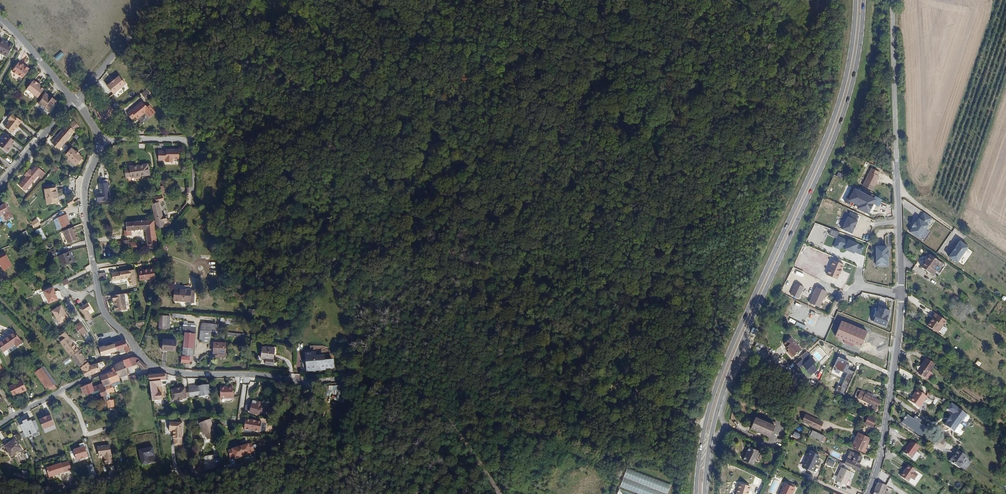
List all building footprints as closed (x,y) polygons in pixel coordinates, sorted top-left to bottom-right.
[(4,57),(10,47),(0,40),(0,55),(4,57)] [(19,62),(12,72),(17,75),(17,74),(24,78),(30,67),(25,64),(24,65),(19,62)] [(120,78),(108,87),(114,95),(127,85),(120,78)] [(26,90),(37,99),(44,90),(37,85),(38,84),(34,81),(34,82),(33,81),(26,90)] [(141,94),(146,100),(151,96),(146,90),(141,94)] [(43,98),(38,104),(41,107),(44,110),(45,109),(49,112),(54,107),(53,106),(56,102),(52,98),(51,99),(45,94),(42,98),(43,98)] [(147,109),(143,103),(129,114),(133,120),(135,118),(137,121),(140,118),(142,116),(145,114),(149,119),(155,115),(150,107),(147,109)] [(118,112),(111,104),(107,108),(113,116),(114,116),(115,118),(119,115),(117,112),(118,112)] [(113,116),(107,108),(102,111),(109,119),(113,116)] [(1,126),(9,114),(5,111),(1,116),(3,117),(0,121),(0,126),(1,126)] [(109,119),(102,111),(100,113),(107,121),(109,119)] [(1,126),(2,127),(6,130),(15,118),(9,114),(1,126)] [(73,120),(68,124),(74,130),(79,126),(73,120)] [(73,132),(66,127),(63,131),(62,130),(51,144),(59,150),(70,137),(69,137),(73,132)] [(4,134),(0,139),(0,148),(4,151),(8,147),(6,146),(12,140),(4,134)] [(70,148),(64,155),(67,157),(66,158),(75,166),(81,158),(70,148)] [(173,160),(179,160),(179,151),(167,151),(167,153),(160,153),(159,160),(167,160),(167,164),(172,164),(173,160)] [(16,178),(23,184),(36,170),(28,162),(22,168),(24,170),(16,178)] [(148,166),(129,168),(130,179),(149,176),(148,166)] [(872,192),(876,184),(874,184),(878,177),(880,173),(872,169),(862,187),(872,192)] [(44,182),(46,198),(51,197),(51,196),(57,195),(55,181),(54,181),(53,179),(48,179),(44,182)] [(167,179),(160,180),(162,188),(168,186),(167,179)] [(100,193),(96,193),(97,202),(111,201),(109,182),(99,183),(100,193)] [(879,207),(883,200),(876,196),(874,199),(852,189),(845,203),(849,205),(851,201),(861,206),(859,210),(867,214),(872,204),(879,207)] [(152,204),(157,227),(170,224),(172,220),(170,219),(169,219),(167,217),(166,213),(163,214),(160,202),(164,201),(163,196),(155,198),(156,203),(154,203),(152,204)] [(0,199),(0,209),(2,208),(5,213),(11,209),(5,197),(0,199)] [(59,223),(67,219),(65,213),(66,213),(64,208),(55,212),(59,223)] [(859,217),(849,213),(848,217),(847,216),(841,229),(852,234),(857,221),(859,217)] [(928,225),(932,219),(923,213),(919,219),(919,218),(916,223),(915,222),(911,227),(913,227),(909,232),(919,239),(928,225)] [(38,219),(32,223),(35,228),(41,224),(38,219)] [(155,220),(126,222),(127,231),(131,230),(131,231),(146,230),(147,237),(156,236),(156,229),(155,220)] [(71,221),(61,225),(66,238),(76,234),(73,229),(71,226),(72,225),(71,221)] [(36,231),(42,242),(47,239),(42,228),(36,231)] [(838,236),(834,247),(840,249),(841,246),(845,248),(844,249),(854,253),(854,252),(861,255),(864,247),(858,244),(848,240),(838,236)] [(129,247),(129,250),(140,249),(139,242),(129,243),(129,247)] [(959,242),(947,258),(956,264),(967,248),(959,242)] [(67,246),(57,250),(61,260),(71,256),(67,246)] [(881,262),(881,265),(887,265),(887,256),(888,256),(888,251),(887,251),(887,246),(876,246),(876,262),(881,262)] [(941,263),(929,254),(919,266),(932,276),(934,273),(936,275),(937,273),(938,274),(944,266),(945,265),(941,262),(941,263)] [(826,275),(837,279),(839,274),(840,274),(841,270),(843,264),(833,260),(826,275)] [(148,270),(148,269),(138,270),(140,281),(155,278),(153,268),(151,268),(151,270),(148,270)] [(135,269),(112,273),(113,280),(130,278),(131,286),(137,284),(135,269)] [(194,279),(178,278),(176,293),(192,295),(191,296),(196,296),(197,283),(194,283),(194,279)] [(52,281),(43,284),(47,297),(57,293),(52,281)] [(827,291),(817,287),(809,303),(819,307),(827,291)] [(124,294),(113,295),(113,301),(115,301),(117,312),(126,310),(124,294)] [(881,296),(877,305),(885,308),(888,299),(881,296)] [(87,297),(78,303),(84,312),(86,316),(92,312),(89,308),(90,308),(87,305),(90,303),(87,297)] [(51,305),(53,309),(60,316),(67,311),(59,299),(51,305)] [(890,310),(879,306),(877,311),(876,311),(872,321),(885,326),(887,321),(886,320),(888,315),(890,310)] [(170,309),(162,308),(162,320),(170,320),(170,309)] [(79,315),(73,319),(76,324),(78,322),(82,328),(85,325),(82,320),(79,315)] [(936,315),(933,319),(932,318),(926,326),(935,332),(939,326),(942,328),(946,322),(936,315)] [(854,348),(855,346),(862,349),(869,334),(843,322),(837,338),(846,342),(845,345),(854,348)] [(819,332),(826,335),(829,328),(822,324),(819,332)] [(115,332),(109,326),(106,328),(113,334),(115,332)] [(191,350),(190,356),(193,356),(197,327),(187,326),(184,349),(191,350)] [(214,327),(204,326),(203,335),(213,336),(214,327)] [(0,342),(0,343),(5,351),(17,343),(18,345),(24,341),(17,331),(0,342)] [(62,338),(58,340),(69,355),(77,350),(69,341),(70,340),(63,331),(59,334),(62,338)] [(177,344),(178,334),(164,332),(163,343),(177,344)] [(228,336),(217,336),(216,346),(228,347),(228,336)] [(790,338),(784,344),(787,348),(786,349),(790,353),(789,354),(793,358),(801,350),(790,338)] [(103,347),(103,345),(97,347),(99,356),(102,355),(122,349),(124,353),(129,350),(124,339),(113,342),(112,344),(103,347)] [(278,341),(265,339),(263,350),(268,350),(267,356),(276,357),(277,351),(278,341)] [(77,350),(69,355),(78,367),(85,362),(77,350)] [(303,354),(306,368),(314,366),(314,364),(319,363),(320,367),(325,366),(333,365),(331,358),(324,360),(323,358),(318,355),(315,356),(314,354),(311,352),(303,354)] [(69,356),(63,361),(66,365),(72,361),(69,356)] [(125,360),(127,367),(138,363),(141,359),(139,358),(135,357),(125,360)] [(804,380),(818,369),(814,365),(817,363),(812,357),(806,362),(803,359),(793,366),(804,380)] [(845,394),(854,371),(850,369),(852,363),(838,357),(834,368),(847,373),(842,386),(839,385),(836,391),(845,394)] [(100,369),(105,365),(103,359),(93,363),(87,364),(86,361),(85,362),(78,367),(84,376),(93,371),(100,369)] [(144,361),(141,359),(138,363),(142,365),(143,369),(149,368),(148,366),(146,363),(144,361)] [(926,359),(916,373),(924,379),(934,365),(926,359)] [(116,365),(116,366),(118,375),(128,373),(127,367),(125,360),(116,365)] [(112,372),(109,373),(111,382),(119,380),(118,375),(116,366),(113,368),(115,371),(112,372)] [(45,368),(38,373),(49,389),(56,384),(45,368)] [(109,373),(101,376),(103,384),(104,385),(111,382),(109,373)] [(167,376),(150,378),(150,384),(162,383),(167,382),(168,381),(167,376)] [(18,384),(9,389),(15,397),(23,393),(28,391),(22,380),(17,383),(18,384)] [(223,391),(235,391),(235,380),(230,380),(229,381),(223,381),(223,391)] [(94,387),(93,382),(81,387),(84,395),(88,393),(88,395),(93,393),(93,395),(99,393),(100,396),(102,396),(107,394),(108,394),(104,385),(103,384),(94,387)] [(111,382),(104,385),(108,394),(110,393),(115,391),(111,382)] [(162,383),(150,384),(152,403),(162,402),(161,395),(158,395),(157,388),(162,388),(162,383)] [(59,389),(56,384),(49,389),(52,394),(59,389)] [(337,393),(337,401),(343,401),(344,393),(340,393),(340,386),(327,385),(327,392),(337,393)] [(188,389),(189,396),(197,396),(198,398),(201,398),(203,400),(207,396),(210,396),(210,392),(208,390),(209,387),(205,387),(204,386),(202,386),(201,387),(197,388),(197,387),(188,387),(188,389)] [(189,396),(188,389),(184,389),(184,387),(170,388),(171,399),(176,399),(176,400),(180,400),(180,398),(185,398),(185,397),(189,396)] [(861,392),(858,399),(874,407),(873,409),(876,410),(880,401),(866,395),(867,394),(861,392)] [(917,408),(925,397),(917,392),(913,398),(912,397),(908,402),(917,408)] [(256,397),(252,409),(261,411),(262,408),(268,409),(270,404),(264,402),(265,400),(256,397)] [(115,399),(112,399),(108,400),(109,405),(110,407),(116,405),(115,399)] [(947,411),(953,415),(957,409),(951,405),(947,411)] [(957,409),(953,415),(962,422),(965,424),(969,420),(969,418),(957,409)] [(51,413),(39,418),(45,433),(57,428),(51,413)] [(872,415),(869,422),(876,426),(879,418),(872,415)] [(953,415),(947,424),(945,428),(953,434),(958,427),(962,422),(953,415)] [(805,416),(802,422),(820,430),(823,424),(805,416)] [(20,422),(26,436),(40,431),(35,418),(28,420),(28,419),(20,422)] [(902,423),(922,437),(926,431),(918,425),(921,422),(914,418),(911,421),(907,418),(902,423)] [(174,442),(181,442),(180,419),(168,419),(168,428),(173,428),(173,435),(174,435),(174,442)] [(247,419),(245,428),(260,432),(263,422),(247,419)] [(756,419),(751,430),(770,438),(775,427),(756,419)] [(211,420),(199,423),(202,436),(206,435),(207,440),(216,437),(211,420)] [(960,432),(962,429),(958,427),(953,434),(959,438),(960,437),(962,435),(963,434),(960,432)] [(813,430),(810,436),(825,443),(827,437),(813,430)] [(12,434),(3,441),(11,451),(20,444),(12,434)] [(865,437),(858,434),(851,447),(866,454),(868,449),(864,447),(866,443),(869,443),(868,439),(865,437)] [(910,460),(911,459),(915,453),(919,448),(910,442),(902,454),(910,460)] [(252,443),(227,450),(230,460),(251,454),(250,451),(254,450),(252,443)] [(76,460),(88,457),(86,446),(73,449),(76,460)] [(156,463),(155,447),(140,448),(141,464),(156,463)] [(750,449),(744,462),(754,466),(760,453),(750,449)] [(845,463),(859,469),(862,465),(859,463),(863,456),(851,450),(845,463)] [(804,468),(808,470),(810,469),(814,471),(821,455),(811,451),(804,468)] [(955,458),(953,457),(950,462),(959,469),(959,468),(960,469),(963,465),(962,464),(967,458),(958,451),(955,455),(956,456),(955,458)] [(915,453),(911,459),(915,462),(919,455),(915,453)] [(219,465),(219,455),(205,454),(204,467),(213,467),(213,464),(219,465)] [(46,467),(49,477),(72,471),(69,460),(46,467)] [(852,472),(841,467),(836,480),(838,481),(837,483),(843,486),(844,483),(846,484),(852,472)] [(908,467),(900,478),(907,483),(910,479),(913,481),(917,476),(914,474),(915,472),(908,467)] [(671,483),(626,469),(620,488),(619,487),(616,493),(668,493),(671,483)] [(733,493),(746,493),(749,487),(739,482),(733,493)] [(876,493),(878,493),(886,493),(888,487),(879,483),(876,493)] [(781,493),(792,493),(794,489),(784,485),(781,493)]
